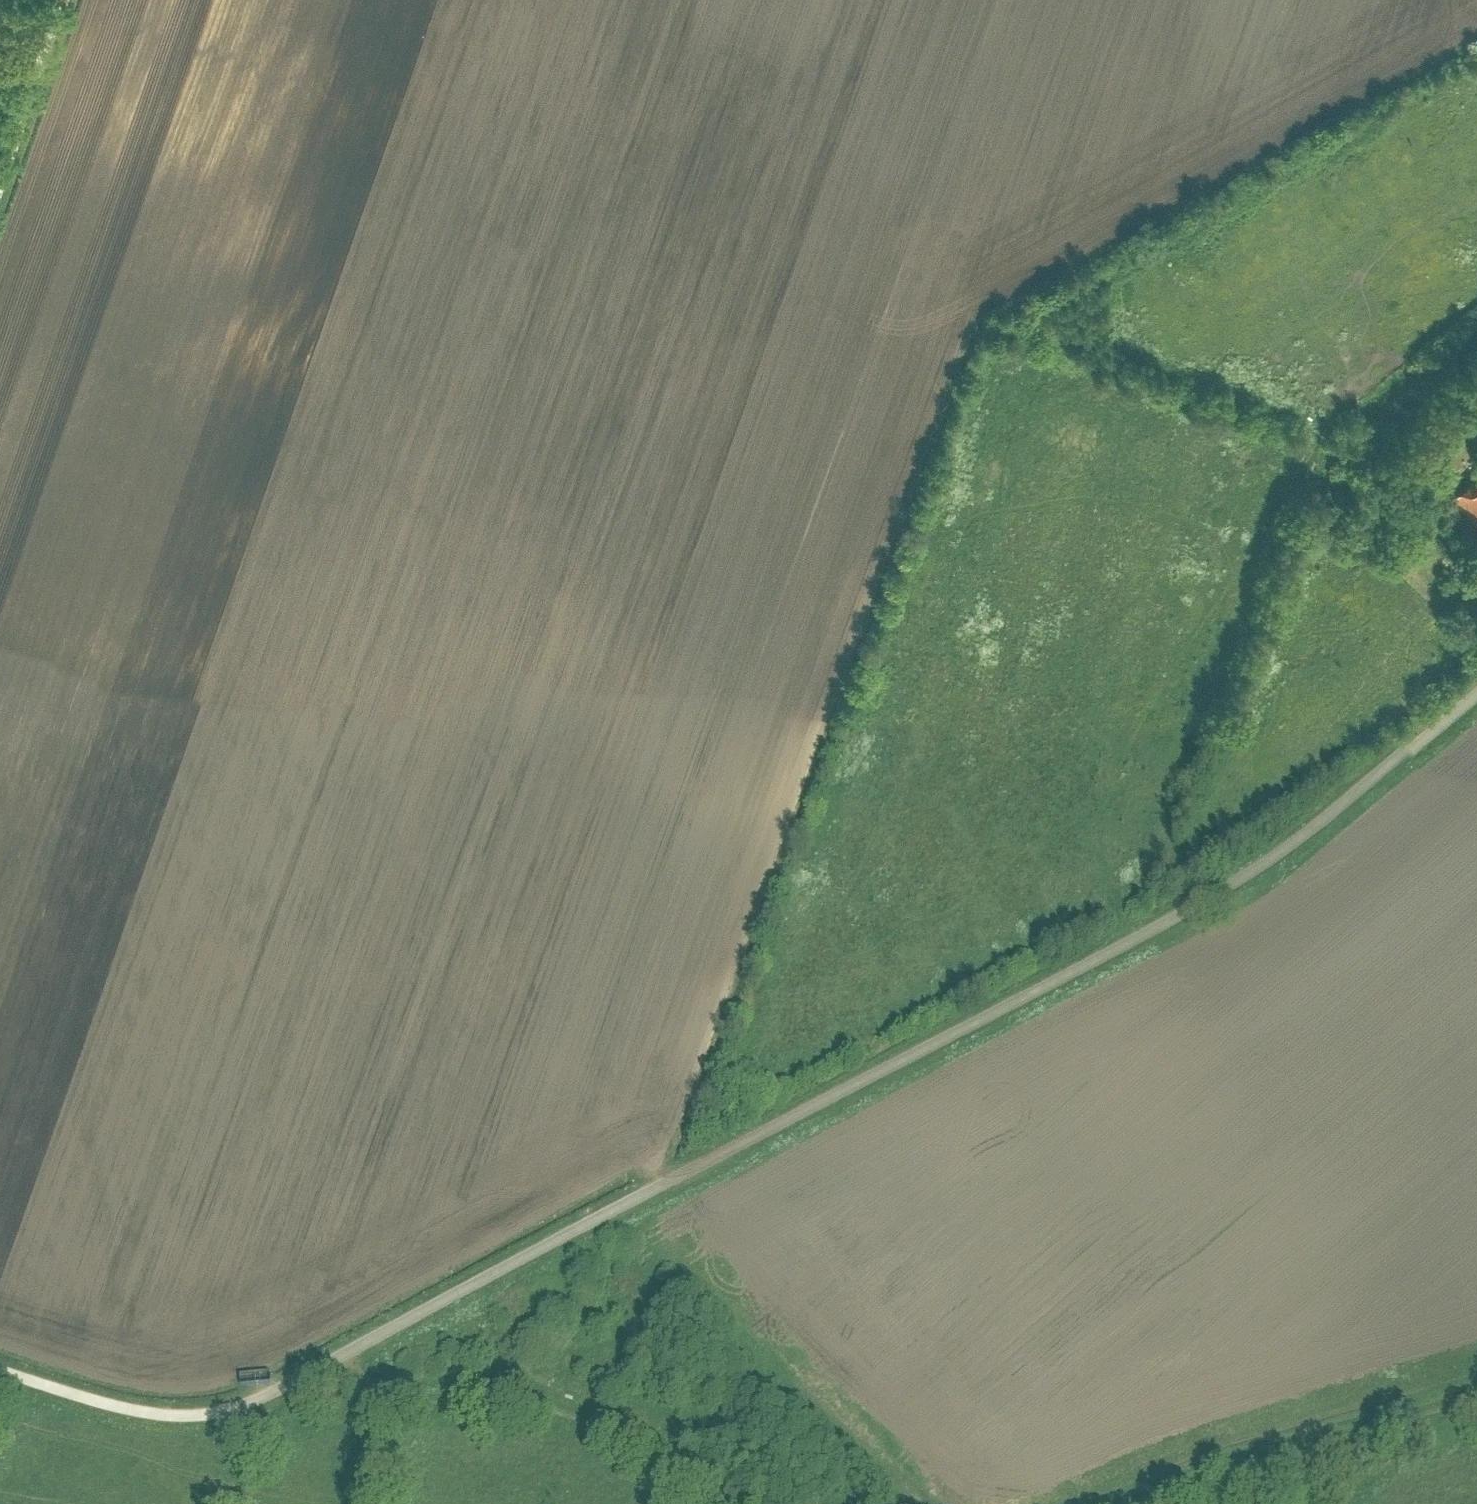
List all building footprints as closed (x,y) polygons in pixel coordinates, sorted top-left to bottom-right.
[(1466,410),(1476,423),(1476,401),(1466,410)] [(1453,496),(1476,524),(1476,475),(1453,496)]
